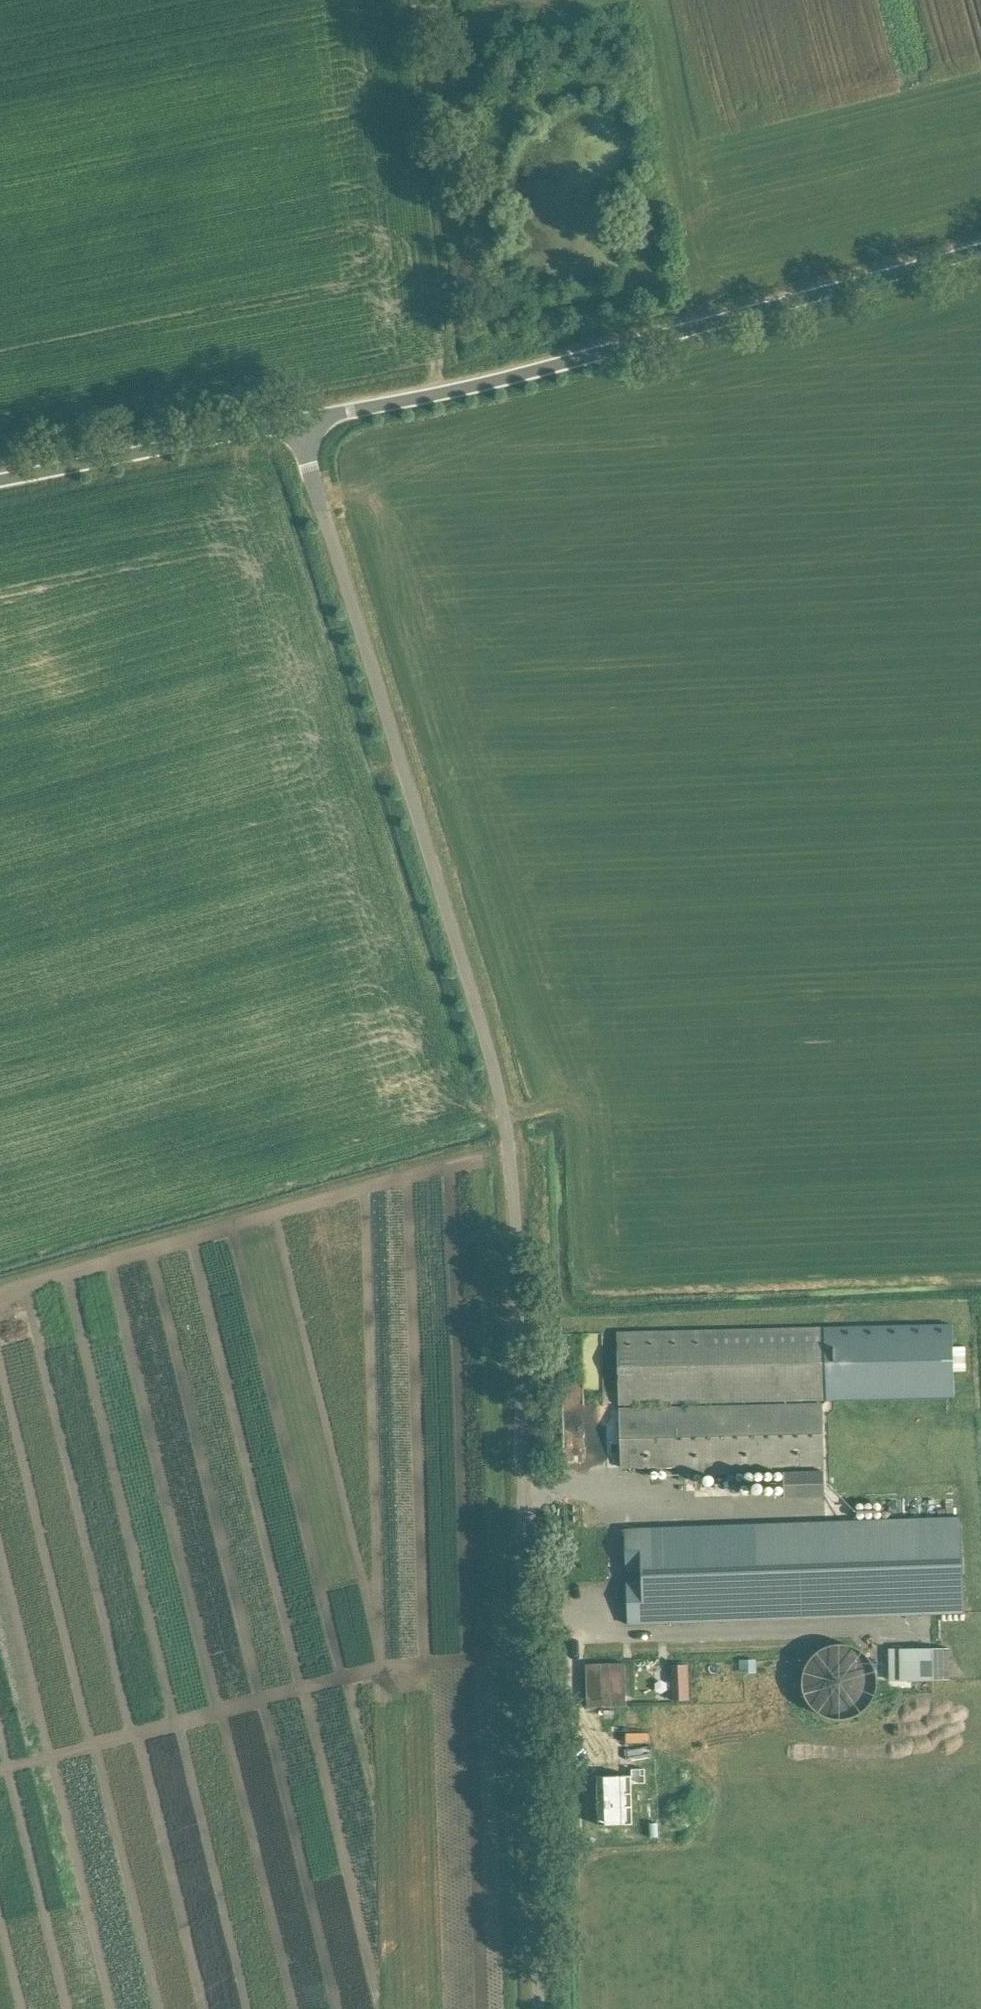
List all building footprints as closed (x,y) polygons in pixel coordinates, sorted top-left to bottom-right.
[(620,1402),(953,1394),(952,1326),(618,1334),(620,1402)] [(823,1467),(822,1447),(821,1403),(637,1406),(620,1407),(622,1465),(677,1464),(677,1471),(823,1467)] [(784,1497),(825,1496),(824,1470),(784,1471),(784,1497)] [(959,1516),(641,1528),(624,1528),(628,1624),(963,1611),(959,1516)] [(791,1696),(854,1724),(880,1664),(817,1636),(791,1696)] [(889,1649),(889,1681),(933,1680),(932,1648),(889,1649)] [(687,1666),(673,1667),(674,1684),(688,1683),(687,1666)] [(598,1828),(634,1827),(633,1794),(647,1793),(646,1778),(632,1779),(632,1777),(596,1778),(598,1828)]
